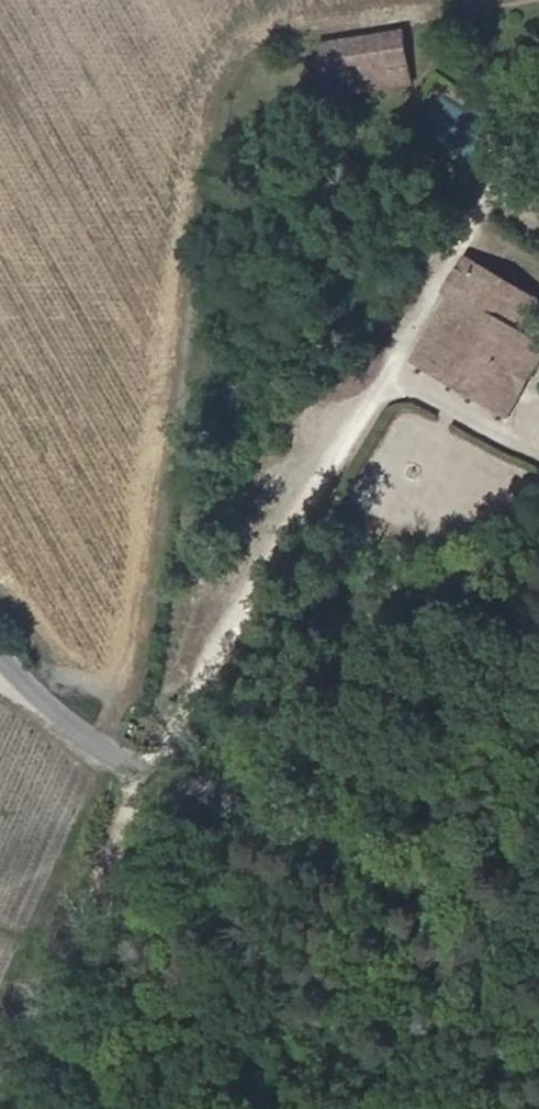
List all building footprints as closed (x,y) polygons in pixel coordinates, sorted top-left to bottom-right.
[(415,40),(395,42),(400,93),(419,91),(415,40)] [(395,42),(349,46),(353,97),(400,93),(395,42)] [(349,46),(329,47),(333,99),(353,97),(349,46)] [(512,197),(498,222),(538,246),(538,213),(512,197)] [(510,415),(538,365),(538,302),(535,300),(517,331),(506,325),(523,294),(467,261),(449,291),(457,296),(418,362),(510,415)]
